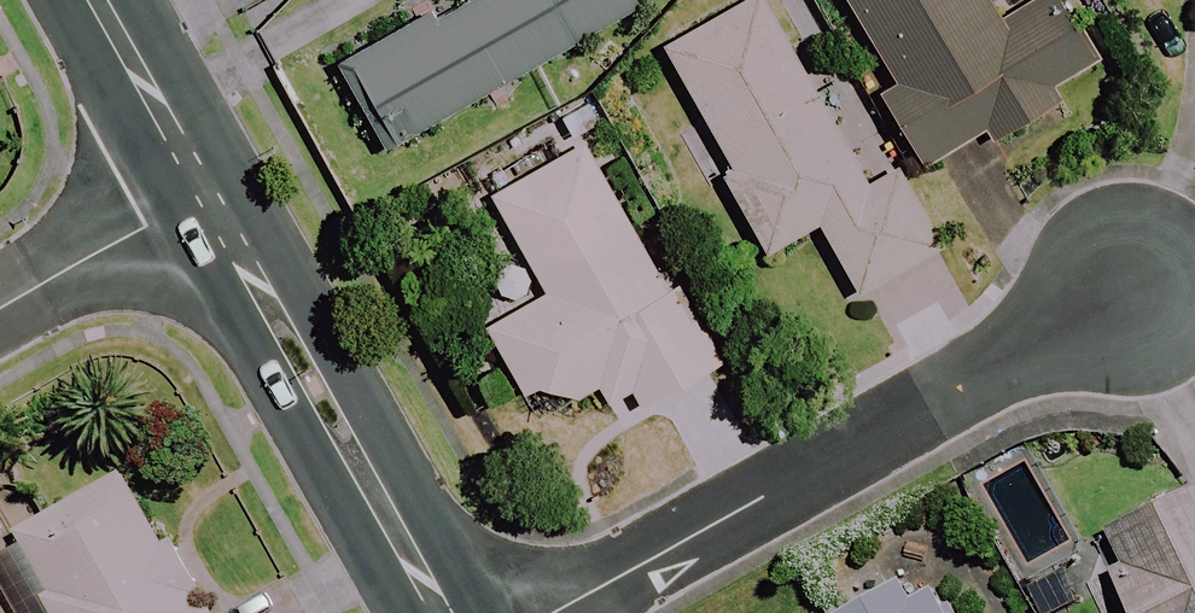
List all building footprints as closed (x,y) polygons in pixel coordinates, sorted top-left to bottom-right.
[(627,0),(475,0),(347,70),(389,146),(634,12),(627,0)] [(761,0),(750,0),(664,48),(734,174),(723,180),(764,253),(815,225),(855,295),(940,247),(899,173),(868,191),(761,0)] [(982,0),(842,0),(890,86),(868,99),(910,173),(984,132),(988,139),(1057,100),(1051,89),(1091,66),(1053,0),(1038,0),(996,24),(982,0)] [(664,291),(584,146),(484,201),(526,278),(471,309),(533,422),(593,389),(602,406),(630,391),(639,407),(722,362),(678,283),(664,291)] [(171,522),(156,530),(127,474),(6,536),(45,612),(217,612),(171,522)] [(1106,530),(1124,567),(1086,586),(1099,612),(1194,612),(1194,487),(1106,530)] [(913,551),(813,603),(818,612),(944,612),(913,551)]
